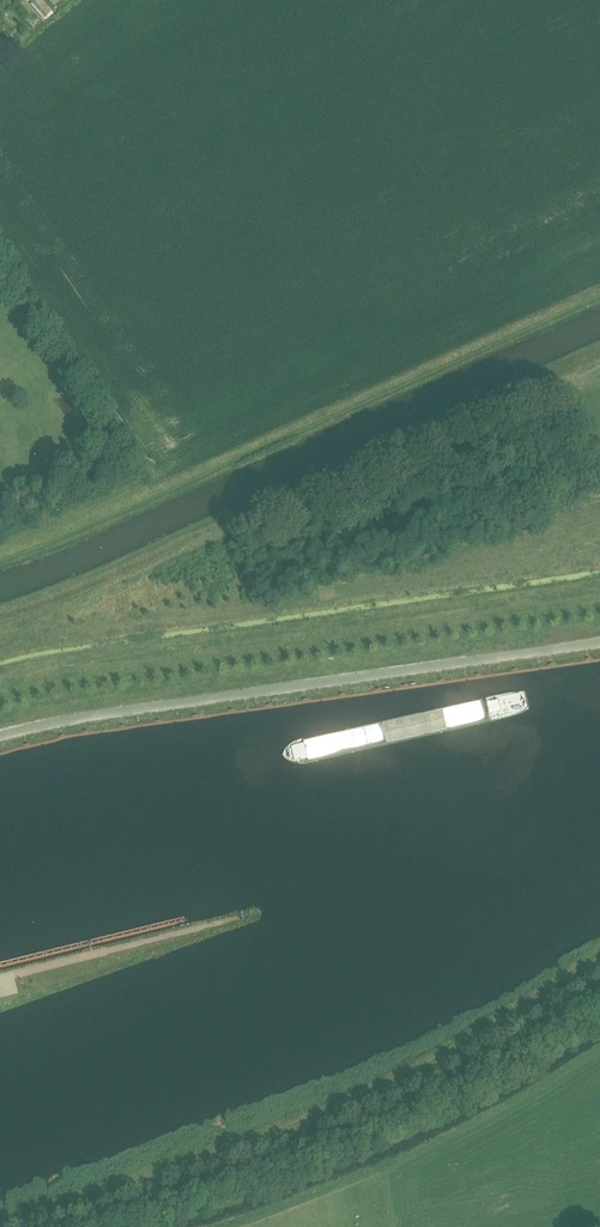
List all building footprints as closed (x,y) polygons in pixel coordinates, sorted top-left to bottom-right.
[(43,20),(51,13),(40,0),(36,0),(30,5),(43,20)]
